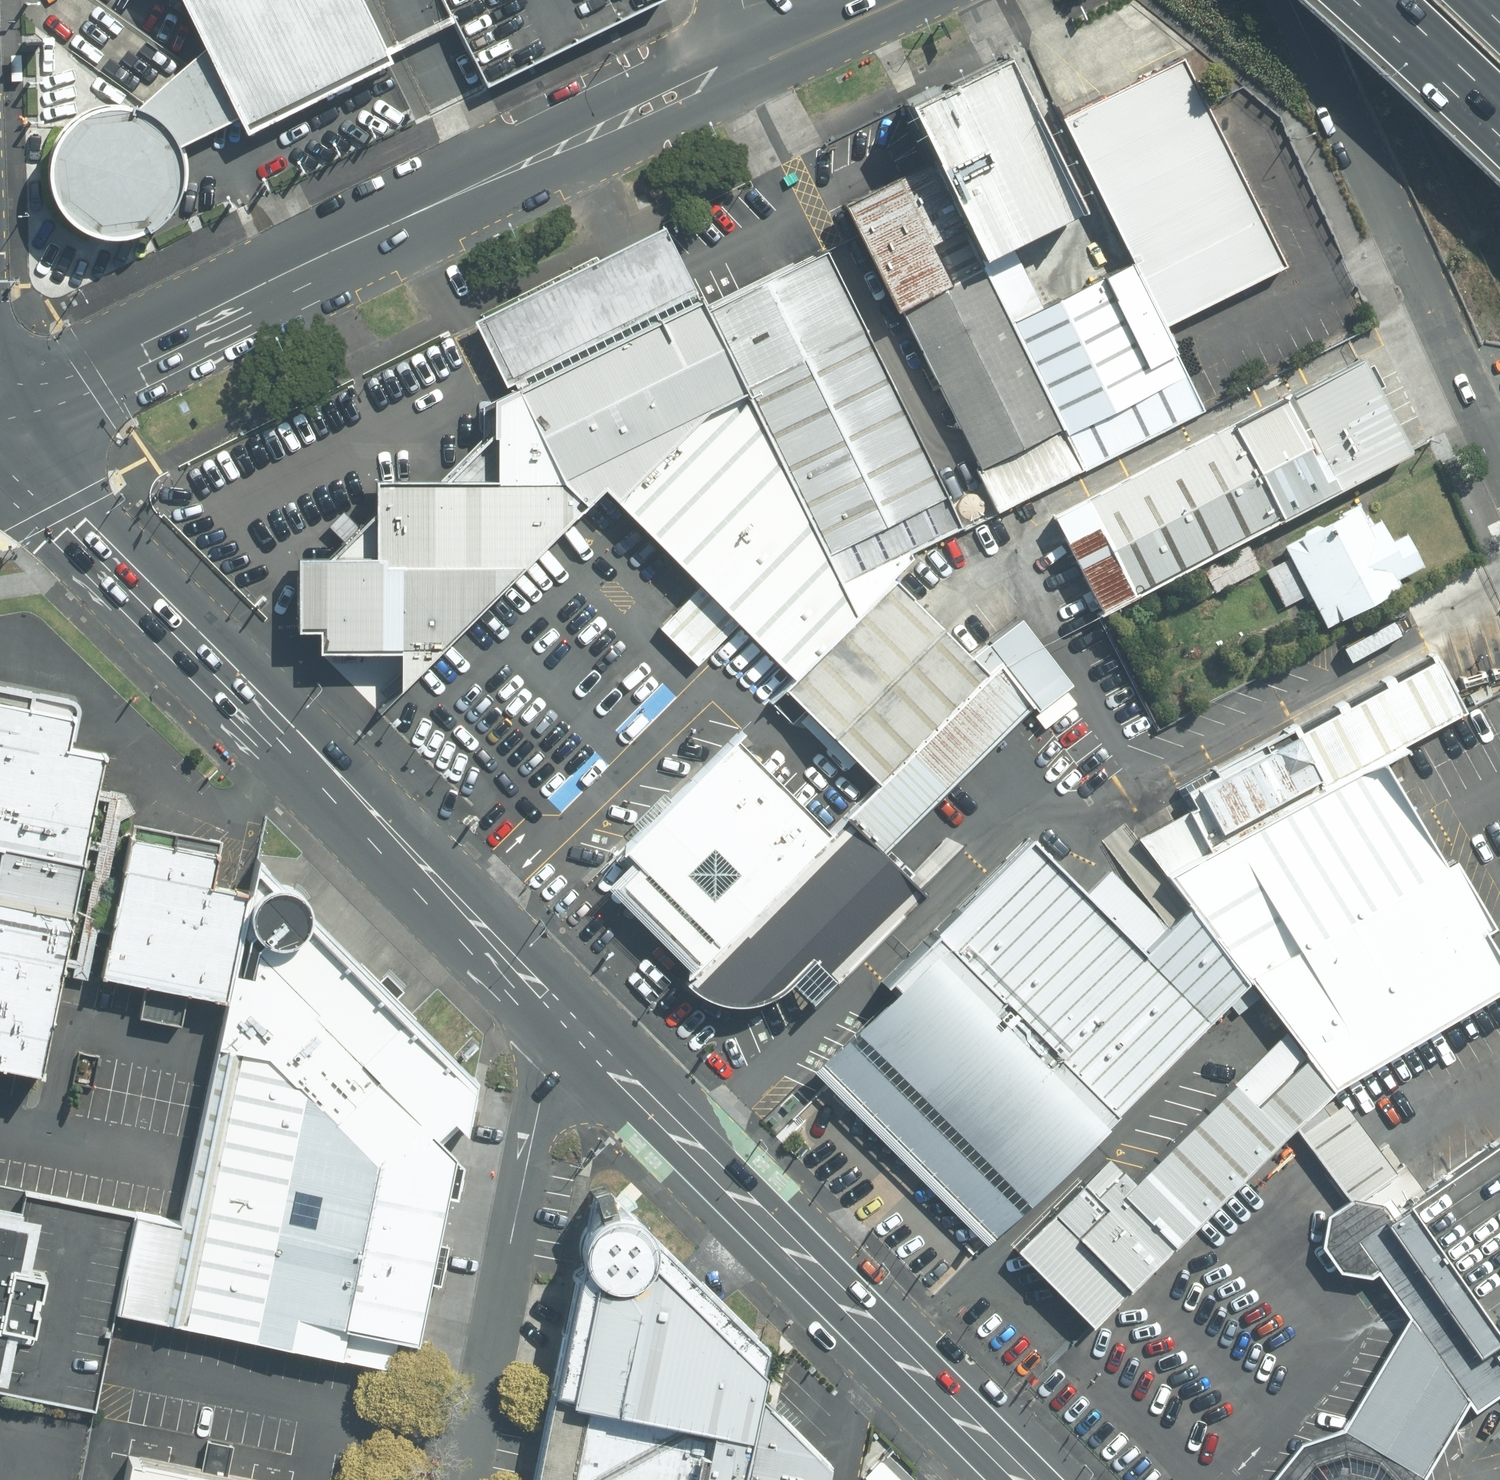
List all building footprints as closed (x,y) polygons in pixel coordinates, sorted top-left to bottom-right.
[(389,63),(358,0),(177,0),(201,49),(132,111),(110,108),(88,114),(69,126),(58,141),(51,162),(53,191),(63,211),(80,226),(101,234),(116,236),(138,231),(148,226),(164,211),(172,198),(178,176),(172,146),(236,119),(246,137),(389,63)] [(21,81),(20,55),(11,56),(12,82),(21,81)] [(1131,262),(1162,325),(1285,264),(1181,56),(1058,116),(1131,262)] [(1082,216),(1007,64),(907,114),(931,162),(982,265),(1082,216)] [(1010,322),(982,265),(931,162),(843,205),(974,468),(1062,425),(1010,322)] [(482,321),(516,389),(562,483),(585,506),(602,488),(614,500),(704,411),(743,393),(704,309),(699,300),(665,231),(482,321)] [(960,527),(824,249),(704,309),(743,393),(854,618),(893,579),(911,557),(908,552),(960,527)] [(1010,322),(1062,425),(1083,468),(1204,408),(1162,325),(1131,262),(1010,322)] [(1362,361),(1048,516),(1096,610),(1409,456),(1362,361)] [(401,645),(400,686),(585,506),(562,483),(516,389),(493,397),(493,479),(372,478),(370,557),(292,556),(294,626),(315,629),(317,647),(401,645)] [(704,411),(614,500),(632,518),(792,678),(854,618),(743,393),(704,411)] [(1400,592),(1354,501),(1279,538),(1324,630),(1400,592)] [(988,674),(968,654),(893,579),(854,618),(792,678),(782,688),(877,784),(988,674)] [(988,674),(1000,662),(1030,703),(1036,711),(1070,684),(1020,617),(968,654),(988,674)] [(1463,712),(1430,652),(1213,770),(1215,775),(1186,791),(1193,807),(1136,837),(1164,873),(1379,760),(1382,765),(1406,751),(1402,744),(1463,712)] [(877,784),(845,817),(880,851),(1030,703),(1000,662),(988,674),(877,784)] [(41,1068),(104,754),(67,747),(73,717),(29,708),(31,695),(0,689),(0,1060),(41,1068)] [(687,969),(828,829),(738,740),(624,853),(635,863),(608,890),(687,969)] [(1499,985),(1499,964),(1481,932),(1491,928),(1453,860),(1442,867),(1382,765),(1379,760),(1164,873),(1187,902),(1246,978),(1305,1052),(1330,1087),(1499,985)] [(811,1001),(922,891),(880,851),(845,817),(680,979),(692,990),(703,996),(716,1001),(729,1003),(743,1003),(759,1000),(770,996),(780,989),(789,980),(811,1001)] [(131,823),(101,975),(227,1000),(249,890),(211,883),(219,840),(131,823)] [(812,1066),(983,1244),(1246,978),(1187,902),(1146,940),(1096,887),(1104,880),(1091,864),(1073,883),(1039,847),(941,942),(934,936),(887,981),(894,989),(812,1066)] [(475,1080),(257,856),(249,890),(227,1000),(180,1221),(133,1213),(114,1313),(391,1368),(396,1338),(415,1342),(427,1285),(440,1287),(447,1247),(436,1245),(445,1200),(457,1202),(464,1169),(450,1160),(452,1153),(434,1137),(452,1120),(465,1133),(475,1080)] [(1092,1328),(1330,1087),(1305,1052),(1254,1104),(1232,1080),(1131,1181),(1121,1168),(1119,1171),(1106,1158),(1083,1182),(1080,1179),(1011,1249),(1092,1328)] [(1387,1168),(1338,1100),(1296,1130),(1345,1198),(1387,1168)] [(1339,1427),(1419,1473),(1464,1398),(1470,1409),(1499,1389),(1499,1133),(1404,1199),(1408,1204),(1389,1215),(1381,1202),(1350,1196),(1324,1215),(1316,1247),(1336,1272),(1368,1276),(1373,1272),(1404,1315),(1339,1427)] [(0,1203),(0,1375),(5,1375),(15,1323),(31,1326),(41,1270),(25,1266),(35,1210),(0,1203)] [(771,1391),(776,1367),(664,1254),(666,1245),(664,1235),(662,1228),(656,1220),(648,1214),(639,1210),(632,1208),(625,1208),(616,1210),(606,1216),(599,1223),(594,1233),(592,1244),(594,1256),(566,1387),(557,1386),(537,1479),(752,1479),(771,1391)] [(752,1479),(835,1479),(839,1458),(771,1391),(752,1479)] [(1266,1478),(1265,1479),(1420,1479),(1419,1473),(1339,1427),(1296,1441),(1266,1478)] [(127,1455),(122,1479),(249,1479),(127,1455)] [(863,1468),(861,1479),(875,1479),(863,1468)]
